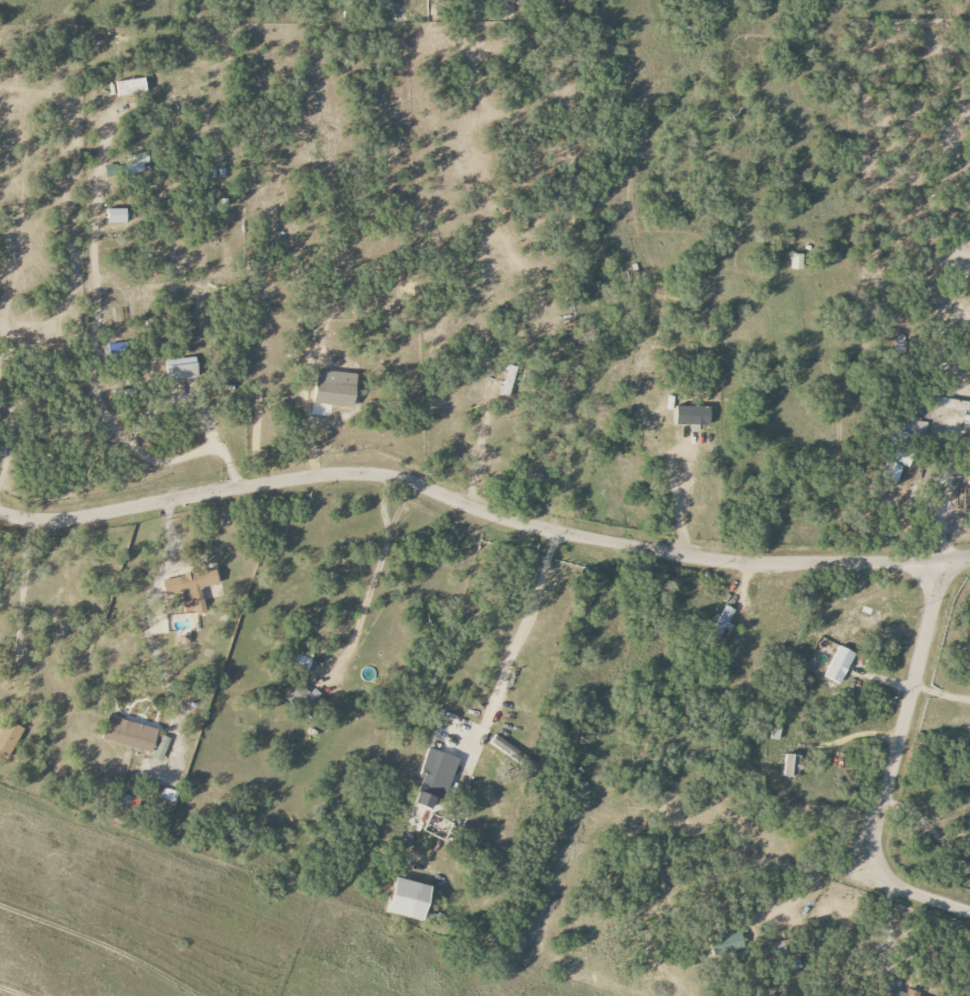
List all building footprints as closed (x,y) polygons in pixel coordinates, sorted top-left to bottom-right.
[(116,81),(117,96),(147,94),(146,79),(116,81)] [(106,167),(106,176),(145,174),(144,164),(148,164),(148,153),(126,155),(127,165),(106,167)] [(127,209),(108,209),(109,224),(127,224),(127,209)] [(803,269),(803,254),(791,254),(791,269),(803,269)] [(168,380),(197,378),(196,358),(166,360),(168,380)] [(509,398),(517,367),(509,365),(501,396),(509,398)] [(314,405),(354,407),(356,382),(316,380),(314,405)] [(939,398),(938,407),(969,410),(969,401),(939,398)] [(675,424),(709,425),(710,407),(675,406),(675,424)] [(927,423),(906,419),(903,435),(892,432),(889,447),(890,447),(884,479),(899,482),(902,466),(908,467),(914,436),(924,438),(927,423)] [(201,588),(219,584),(215,568),(162,580),(166,597),(180,593),(185,613),(194,611),(195,615),(206,613),(201,588)] [(726,625),(735,610),(726,605),(712,630),(721,635),(726,625)] [(825,677),(841,684),(854,652),(838,646),(825,677)] [(312,658),(295,654),(292,669),(308,673),(312,658)] [(158,729),(108,716),(102,740),(151,753),(158,729)] [(10,721),(5,730),(0,728),(0,758),(6,762),(24,728),(10,721)] [(152,758),(161,762),(170,739),(161,735),(152,758)] [(517,762),(522,755),(495,735),(490,742),(517,762)] [(414,804),(433,809),(436,798),(445,801),(458,757),(427,748),(419,778),(422,779),(414,804)] [(783,776),(800,779),(803,757),(786,754),(783,776)] [(424,921),(431,886),(396,879),(389,914),(424,921)] [(741,931),(729,933),(729,937),(710,940),(712,956),(744,951),(741,931)] [(774,958),(788,952),(784,941),(769,946),(774,958)] [(792,970),(801,969),(798,955),(790,957),(792,970)] [(886,987),(883,995),(919,995),(919,993),(907,989),(905,994),(886,987)]
